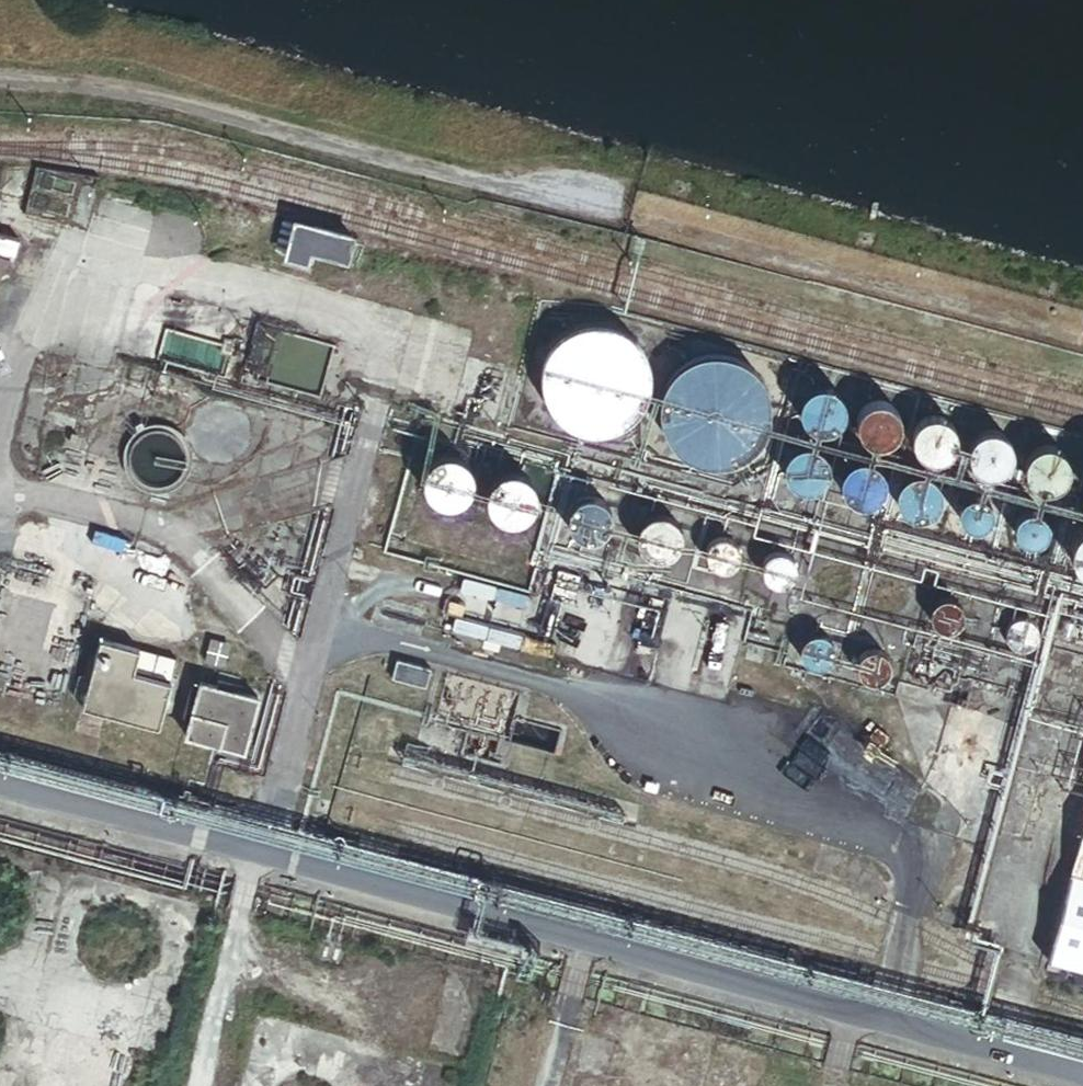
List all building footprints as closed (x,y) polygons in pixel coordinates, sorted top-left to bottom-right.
[(347,235),(278,218),(270,251),(281,253),(281,256),(302,261),(305,249),(342,258),(347,235)] [(0,235),(0,259),(9,261),(14,239),(0,235)] [(642,396),(644,390),(646,383),(646,376),(646,369),(644,362),(642,356),(640,350),(636,344),(632,339),(627,334),(621,330),(615,327),(609,324),(602,323),(596,322),(589,322),(582,323),(576,324),(569,327),(563,330),(558,334),(553,339),(548,344),(545,349),(542,356),(540,362),(538,368),(538,375),(538,383),(539,389),(541,395),(544,402),(548,407),(552,413),(557,417),(563,421),(569,425),(575,427),(582,429),(588,430),(595,430),(602,429),(608,427),(615,425),(621,422),(626,418),(631,413),(636,408),(639,402),(642,396)] [(763,426),(765,420),(767,414),(767,407),(767,400),(766,394),(763,387),(760,381),(757,375),(753,370),(748,365),(742,361),(736,358),(730,355),(723,353),(717,353),(710,353),(703,353),(697,355),(690,357),(684,361),(679,364),(674,369),(669,374),(666,380),(663,386),(661,393),(659,400),(659,406),(659,413),(661,420),(662,426),(665,432),(669,438),(673,443),(678,448),(684,452),(690,455),(696,458),(703,460),(709,461),(716,461),(723,460),(730,458),(736,456),(742,452),(747,448),(752,444),(757,438),(760,433),(763,426)] [(839,411),(839,405),(838,400),(836,395),(833,391),(828,388),(824,386),(818,385),(813,386),(808,388),(803,391),(800,395),(798,400),(797,405),(797,410),(798,415),(801,420),(805,424),(810,426),(815,428),(821,428),(826,426),(830,424),(834,420),(837,416),(839,411)] [(896,427),(896,422),(895,416),(893,411),(889,407),(885,404),(880,402),(875,401),(869,402),(865,404),(860,407),(856,411),(854,416),(853,421),(854,427),(855,432),(858,436),(862,440),(866,443),(872,444),(877,444),(882,443),(887,440),(891,437),(894,432),(896,427)] [(77,417),(45,409),(38,434),(51,438),(54,425),(74,430),(77,417)] [(949,439),(949,433),(948,428),(946,423),(943,419),(939,416),(934,414),(928,413),(923,414),(917,416),(913,419),(910,423),(908,428),(907,433),(907,439),(909,444),(911,448),(915,452),(920,454),(925,456),(930,456),(936,455),(940,452),(944,448),(947,444),(949,439)] [(1008,455),(1008,450),(1007,445),(1005,440),(1001,435),(997,432),(992,430),(987,430),(981,430),(976,432),(972,435),(969,439),(966,444),(965,449),(965,455),(967,460),(970,465),(974,468),(978,471),(983,472),(989,472),(994,471),(999,469),(1003,465),(1006,460),(1008,455)] [(824,469),(825,464),(824,459),(822,454),(818,450),(814,447),(808,444),(803,444),(798,444),(793,446),(789,449),(785,454),(783,459),(782,464),(782,469),(784,474),(787,479),(790,482),(795,485),(800,487),(806,487),(811,485),(816,483),(820,479),(823,475),(824,469)] [(1063,470),(1063,464),(1062,459),(1060,454),(1056,450),(1052,447),(1047,445),(1042,444),(1036,445),(1031,447),(1027,450),(1023,454),(1021,459),(1020,464),(1020,470),(1022,475),(1025,479),(1029,483),(1034,486),(1039,487),(1044,487),(1049,486),(1054,483),(1058,479),(1061,475),(1063,470)] [(466,482),(467,476),(465,470),(463,464),(458,459),(453,455),(448,453),(441,452),(435,453),(429,455),(424,459),(420,464),(417,470),(416,476),(416,482),(418,488),(421,494),(426,498),(432,501),(438,503),(444,503),(450,501),(456,498),(461,494),(464,489),(466,482)] [(882,482),(883,476),(882,471),(879,466),(876,462),(871,459),(866,457),(861,456),(856,457),(851,459),(846,462),(843,466),(841,471),(840,476),(840,481),(841,487),(844,491),(848,495),(853,498),(858,499),(864,499),(869,498),(874,495),(878,492),(880,487),(882,482)] [(534,500),(534,493),(533,487),(531,482),(526,476),(521,473),(515,470),(509,470),(503,470),(497,472),(492,476),(487,481),(485,487),(483,493),(484,500),(486,506),(489,511),(494,516),(499,519),(506,520),(512,520),(518,519),(524,516),(528,511),(532,506),(534,500)] [(935,500),(936,494),(935,489),(933,484),(929,480),(925,477),(920,474),(915,474),(909,474),(904,476),(900,479),(896,483),(894,488),(893,494),(893,499),(895,504),(897,509),(901,512),(907,515),(912,517),(917,517),(922,515),(927,513),(931,509),(934,504),(935,500)] [(987,517),(989,512),(989,507),(988,503),(986,499),(983,495),(980,492),(975,491),(971,490),(966,491),(962,492),(958,495),(955,498),(953,503),(952,507),(953,512),(954,516),(956,520),(960,523),(964,525),(968,526),(973,526),(977,525),(981,523),(985,520),(987,517)] [(608,523),(608,518),(607,512),(605,508),(601,503),(597,500),(592,498),(587,497),(582,498),(576,500),(572,503),(569,507),(566,512),(565,518),(565,523),(567,528),(570,533),(574,536),(579,539),(584,540),(589,540),(595,539),(599,536),(603,533),(606,528),(608,523)] [(1041,535),(1043,531),(1043,526),(1042,522),(1040,517),(1037,514),(1033,511),(1029,509),(1025,509),(1020,509),(1016,511),(1012,513),(1009,517),(1007,522),(1006,526),(1007,531),(1008,534),(1011,539),(1014,542),(1018,544),(1022,545),(1027,545),(1031,544),(1035,542),(1039,539),(1041,535)] [(676,542),(677,537),(676,532),(674,527),(670,523),(666,520),(661,518),(656,517),(650,518),(645,519),(641,523),(637,527),(635,532),(634,537),(634,543),(636,548),(639,552),(643,556),(647,558),(653,560),(658,560),(663,558),(668,556),(672,552),(675,548),(676,542)] [(1081,521),(1077,522),(1074,524),(1071,527),(1069,530),(1067,533),(1066,536),(1064,540),(1064,544),(1063,547),(1064,551),(1064,555),(1065,558),(1067,561),(1069,565),(1071,567),(1074,570),(1077,572),(1080,574),(1082,575),(1082,520),(1081,521)] [(734,555),(734,551),(733,547),(731,544),(729,541),(726,538),(722,537),(719,536),(714,537),(711,538),(708,540),(705,543),(703,547),(703,551),(703,555),(704,559),(706,562),(709,564),(712,566),(716,567),(720,567),(724,566),(728,564),(730,562),(732,558),(734,555)] [(790,570),(791,566),(790,562),(788,559),(786,556),(783,553),(779,552),(775,551),(771,552),(768,553),(764,556),(762,559),(760,562),(760,566),(760,570),(761,573),(763,577),(766,580),(769,581),(773,582),(777,582),(781,582),(784,580),(787,577),(789,574),(790,570)] [(957,617),(957,613),(957,609),(955,605),(953,602),(949,600),(946,599),(942,598),(938,598),(934,600),(931,602),(929,605),(927,609),(926,613),(927,616),(928,620),(930,623),(933,626),(936,628),(940,629),(944,629),(947,628),(951,626),(954,623),(956,620),(957,617)] [(1033,636),(1033,632),(1033,629),(1031,625),(1028,622),(1025,620),(1022,618),(1018,618),(1014,618),(1010,620),(1007,622),(1005,625),(1003,628),(1002,632),(1003,636),(1004,640),(1006,643),(1008,645),(1012,647),(1015,648),(1020,648),(1023,648),(1027,646),(1030,643),(1032,640),(1033,636)] [(830,651),(830,646),(829,643),(828,640),(825,636),(822,634),(819,633),(815,632),(811,633),(807,634),(804,636),(801,639),(800,643),(799,647),(799,650),(800,654),(803,658),(805,660),(809,662),(812,663),(816,663),(820,662),(823,660),(826,658),(828,654),(830,651)] [(174,656),(96,636),(79,705),(156,725),(174,656)] [(886,668),(886,664),(885,661),(884,657),(881,654),(878,651),(874,650),(870,650),(867,650),(863,651),(860,654),(857,657),(856,660),(855,664),(855,668),(856,672),(858,675),(861,678),(865,679),(869,681),(872,681),(876,680),(879,678),(882,675),(884,672),(886,668)] [(428,665),(394,657),(389,675),(423,684),(428,665)] [(253,696),(197,681),(183,733),(239,748),(253,696)] [(0,688),(0,731),(46,743),(56,702),(0,688)] [(559,725),(512,714),(505,740),(552,751),(559,725)] [(1059,919),(1039,914),(1033,940),(1051,944),(1046,962),(1082,971),(1082,822),(1059,919)]
